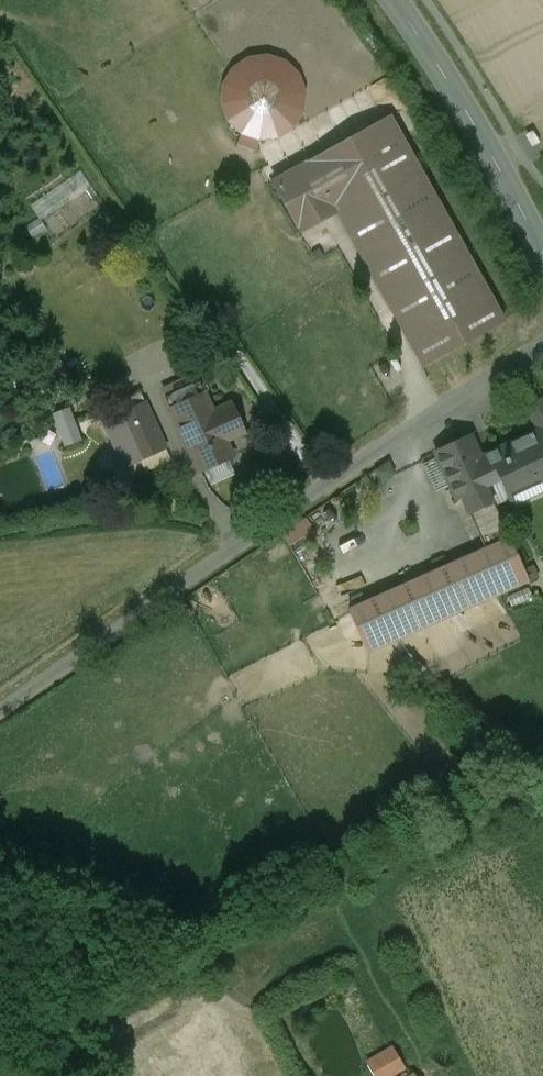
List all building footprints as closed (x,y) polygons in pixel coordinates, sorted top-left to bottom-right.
[(218,84),(260,150),(324,110),(282,44),(218,84)] [(389,117),(276,180),(302,225),(334,208),(423,366),(503,321),(389,117)] [(34,199),(44,217),(95,187),(84,169),(34,199)] [(120,399),(124,410),(144,401),(139,391),(120,399)] [(204,393),(169,409),(198,472),(232,456),(225,441),(242,433),(229,404),(212,411),(204,393)] [(124,410),(131,426),(151,417),(144,401),(124,410)] [(59,411),(69,446),(88,441),(79,406),(59,411)] [(131,426),(125,428),(139,458),(164,447),(151,417),(131,426)] [(487,452),(499,479),(506,493),(540,477),(542,483),(542,426),(487,452)] [(469,435),(437,450),(459,498),(499,479),(487,452),(479,456),(469,435)] [(467,507),(485,547),(510,537),(491,496),(467,507)] [(313,514),(287,533),(297,545),(322,527),(313,514)] [(485,547),(349,607),(369,651),(529,580),(510,537),(485,547)] [(184,604),(175,610),(183,621),(191,615),(184,604)] [(367,1061),(376,1075),(398,1075),(407,1070),(393,1046),(367,1061)]
